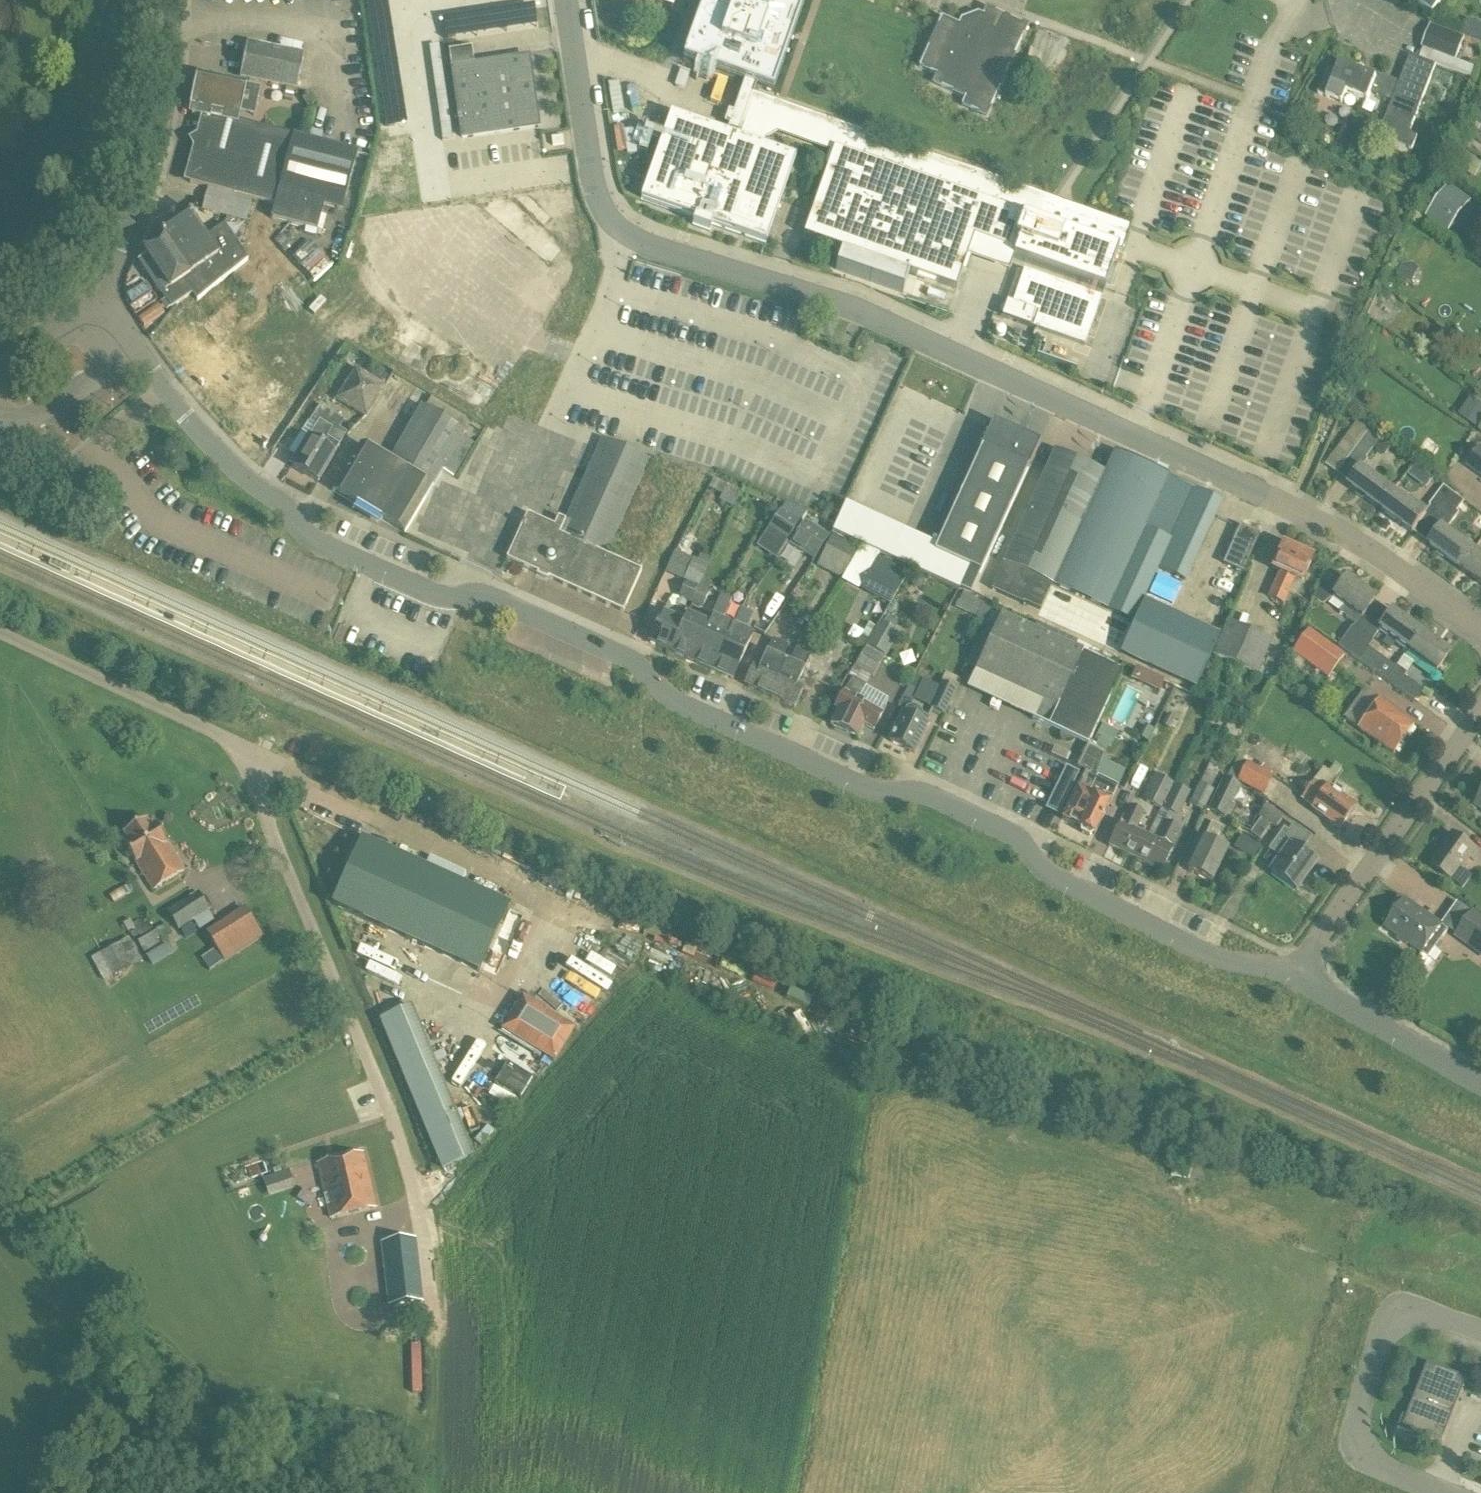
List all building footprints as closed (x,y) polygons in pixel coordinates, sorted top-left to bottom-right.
[(718,3),(725,5),(723,11),(702,4),(683,60),(745,82),(734,113),(730,111),(726,124),(729,125),(726,134),(671,114),(641,199),(695,218),(693,224),(710,230),(712,224),(765,243),(779,202),(812,213),(804,234),(956,288),(967,257),(1008,271),(1013,257),(1109,291),(1131,226),(1035,192),(1033,197),(750,98),(755,85),(772,91),(804,0),(719,0),(718,3)] [(1443,0),(1411,0),(1433,15),(1443,0)] [(961,105),(986,117),(1027,26),(986,8),(983,13),(983,14),(982,17),(978,15),(962,21),(960,25),(941,17),(919,67),(922,68),(936,75),(932,83),(941,87),(941,86),(952,91),(952,92),(964,97),(965,97),(961,105)] [(1462,34),(1468,20),(1445,11),(1439,25),(1462,34)] [(1421,47),(1455,61),(1465,37),(1430,24),(1421,47)] [(445,37),(455,36),(454,29),(444,31),(445,37)] [(296,90),(304,53),(247,41),(239,79),(296,90)] [(473,65),(471,49),(449,52),(462,138),(538,127),(528,57),(473,65)] [(1439,78),(1442,70),(1435,67),(1436,65),(1410,55),(1399,82),(1364,68),(1363,72),(1339,63),(1336,70),(1328,68),(1318,93),(1343,103),(1346,92),(1368,100),(1370,93),(1392,101),(1386,116),(1378,137),(1412,150),(1417,137),(1409,133),(1412,127),(1432,76),(1439,78)] [(685,89),(691,72),(680,69),(675,86),(685,89)] [(343,210),(358,151),(237,120),(238,113),(255,116),(260,88),(244,84),(199,74),(198,79),(195,79),(193,87),(196,90),(191,114),(206,118),(190,182),(276,204),(272,218),(319,230),(325,205),(343,210)] [(392,115),(385,117),(387,126),(394,125),(392,115)] [(561,160),(551,161),(553,179),(563,178),(561,160)] [(1468,198),(1448,183),(1425,215),(1445,230),(1468,198)] [(162,238),(143,251),(146,255),(169,289),(161,294),(165,300),(170,308),(178,302),(192,293),(196,300),(251,264),(225,225),(205,238),(184,206),(154,226),(162,238)] [(289,242),(282,234),(276,241),(283,248),(289,242)] [(1400,274),(1399,276),(1412,283),(1420,268),(1406,260),(1405,263),(1400,274)] [(1030,326),(1079,343),(1091,310),(1019,284),(1012,303),(1007,301),(1002,316),(1030,326)] [(197,318),(172,337),(208,382),(233,362),(197,318)] [(918,451),(941,386),(809,339),(804,341),(792,336),(784,339),(789,354),(787,360),(793,380),(790,389),(821,400),(829,397),(831,406),(842,409),(844,416),(860,422),(850,425),(846,436),(848,440),(841,458),(910,482),(919,454),(918,451)] [(355,367),(350,374),(335,399),(366,419),(383,393),(386,387),(355,367)] [(464,431),(468,425),(429,401),(425,408),(421,406),(389,461),(396,465),(432,486),(425,497),(439,505),(446,494),(452,499),(462,483),(453,477),(473,444),(463,437),(466,432),(464,431)] [(513,462),(504,483),(517,488),(514,496),(521,518),(506,559),(623,611),(641,571),(626,564),(642,519),(651,522),(662,491),(653,488),(661,466),(648,462),(651,453),(535,402),(523,430),(518,428),(505,459),(513,462)] [(1480,402),(1467,422),(1478,430),(1480,432),(1480,403),(1480,402)] [(339,445),(327,438),(333,429),(319,421),(314,430),(308,439),(291,466),(318,482),(334,455),(334,454),(339,445)] [(1040,443),(1032,440),(995,423),(994,427),(987,424),(976,446),(983,449),(975,468),(942,540),(938,549),(936,554),(964,567),(980,574),(981,572),(992,587),(1002,563),(988,557),(1030,464),(1040,443)] [(1341,469),(1353,479),(1348,486),(1381,509),(1394,491),(1362,467),(1368,460),(1366,458),(1373,449),(1385,457),(1391,447),(1380,439),(1369,431),(1355,450),(1341,469)] [(396,465),(389,461),(360,444),(333,491),(355,504),(353,509),(366,517),(396,465)] [(1480,449),(1468,466),(1480,475),(1480,449)] [(1053,585),(1104,473),(1054,450),(1002,563),(992,587),(991,589),(1023,604),(1023,602),(1040,610),(1052,584),(1053,585)] [(1107,609),(1144,528),(1168,476),(1114,452),(1104,473),(1053,585),(1107,609)] [(9,457),(0,453),(0,477),(9,457)] [(404,533),(425,497),(432,486),(396,465),(366,517),(379,524),(381,520),(404,533)] [(1409,502),(1394,491),(1381,509),(1413,533),(1418,526),(1426,532),(1454,494),(1444,486),(1429,505),(1431,506),(1425,514),(1416,507),(1421,501),(1414,496),(1409,502)] [(1221,501),(1221,500),(1194,488),(1194,490),(1192,489),(1169,540),(1170,540),(1157,568),(1185,581),(1217,512),(1221,501)] [(1429,545),(1461,568),(1475,550),(1447,529),(1460,513),(1457,511),(1464,501),(1454,494),(1426,532),(1434,538),(1429,545)] [(786,540),(799,521),(781,509),(768,528),(786,540)] [(817,528),(805,520),(790,544),(802,552),(817,528)] [(1242,572),(1259,534),(1240,525),(1223,564),(1242,572)] [(1170,540),(1169,540),(1144,528),(1107,609),(1111,611),(1133,621),(1143,600),(1157,568),(1170,540)] [(819,555),(828,536),(818,531),(809,550),(819,555)] [(843,580),(859,547),(833,534),(816,567),(843,580)] [(1272,569),(1278,572),(1267,598),(1284,605),(1295,579),(1301,582),(1312,557),(1283,544),(1272,569)] [(1475,550),(1461,568),(1480,583),(1480,554),(1475,550)] [(890,605),(908,572),(878,556),(859,589),(890,605)] [(692,603),(703,578),(702,578),(708,564),(693,558),(683,580),(685,581),(679,598),(692,603)] [(74,571),(53,562),(49,569),(70,579),(74,571)] [(915,574),(914,575),(911,578),(910,583),(914,588),(920,588),(924,584),(925,580),(925,579),(921,574),(915,574)] [(1181,585),(1158,575),(1150,593),(1172,603),(1181,585)] [(703,578),(692,603),(702,608),(710,591),(708,590),(712,583),(703,578)] [(1332,596),(1345,606),(1340,613),(1356,624),(1361,617),(1361,618),(1375,599),(1345,578),(1332,596)] [(976,617),(986,622),(987,623),(992,612),(995,605),(963,591),(958,603),(978,612),(976,617)] [(1195,688),(1220,635),(1143,600),(1133,621),(1119,653),(1195,688)] [(683,623),(687,614),(685,614),(687,609),(680,606),(678,611),(666,605),(663,614),(650,643),(670,652),(683,623)] [(1407,650),(1420,632),(1391,611),(1378,629),(1387,636),(1382,644),(1390,649),(1395,642),(1407,650)] [(1088,745),(1122,672),(1000,616),(992,612),(987,623),(986,622),(966,667),(975,670),(975,671),(1039,701),(1031,719),(1088,745)] [(704,633),(702,632),(687,625),(691,616),(687,614),(683,623),(670,652),(691,661),(704,633)] [(724,641),(731,624),(710,614),(702,632),(704,633),(691,661),(711,670),(724,641)] [(899,623),(886,617),(882,622),(880,621),(866,646),(855,667),(872,677),(884,656),(885,657),(899,631),(895,630),(899,623)] [(1257,674),(1272,641),(1227,621),(1212,655),(1257,674)] [(724,641),(711,670),(732,679),(744,651),(748,653),(752,644),(743,640),(747,631),(740,628),(731,624),(724,641)] [(868,625),(863,633),(870,636),(874,629),(868,625)] [(1348,653),(1362,634),(1352,626),(1337,646),(1348,653)] [(1327,679),(1344,654),(1308,629),(1291,653),(1327,679)] [(1436,672),(1449,653),(1420,632),(1407,650),(1436,672)] [(1362,634),(1348,653),(1359,661),(1373,641),(1362,634)] [(769,697),(784,661),(782,660),(788,646),(774,639),(772,639),(767,653),(759,669),(753,667),(745,685),(769,697)] [(784,661),(769,697),(794,708),(802,689),(805,683),(799,680),(804,670),(810,656),(795,649),(790,663),(784,661)] [(1127,675),(1163,692),(1169,677),(1134,661),(1127,675)] [(1415,701),(1415,700),(1423,690),(1404,677),(1407,672),(1397,665),(1396,664),(1385,680),(1415,701)] [(936,690),(928,707),(945,716),(957,689),(961,680),(946,673),(941,682),(940,682),(936,690)] [(915,690),(916,690),(921,680),(913,676),(908,686),(915,690)] [(852,678),(844,693),(835,709),(838,710),(831,725),(858,737),(864,725),(873,730),(882,715),(857,701),(866,686),(852,678)] [(1131,685),(1115,721),(1133,729),(1149,692),(1131,685)] [(1360,726),(1358,728),(1393,754),(1414,725),(1379,699),(1367,691),(1356,706),(1368,714),(1360,726)] [(907,707),(904,714),(902,714),(889,741),(914,753),(927,725),(930,718),(923,714),(921,709),(914,705),(907,707)] [(1168,714),(1163,725),(1169,728),(1175,717),(1168,714)] [(1212,714),(1207,724),(1219,730),(1224,720),(1212,714)] [(1229,720),(1223,732),(1238,739),(1244,727),(1229,720)] [(1104,724),(1096,740),(1098,741),(1109,746),(1111,747),(1119,732),(1104,724)] [(1105,754),(1090,741),(1088,745),(1087,745),(1076,768),(1085,772),(1061,820),(1080,829),(1080,833),(1089,838),(1093,835),(1094,836),(1118,787),(1095,776),(1105,754)] [(1247,762),(1236,756),(1226,776),(1237,782),(1237,781),(1263,796),(1274,776),(1247,762)] [(1225,766),(1211,760),(1209,764),(1199,784),(1188,805),(1203,812),(1213,791),(1225,766)] [(1144,783),(1152,768),(1143,763),(1134,778),(1144,783)] [(1333,765),(1328,772),(1335,777),(1340,770),(1333,765)] [(1047,806),(1060,812),(1079,774),(1066,767),(1047,806)] [(399,773),(393,771),(390,769),(385,779),(395,783),(399,773)] [(1161,809),(1174,784),(1155,775),(1143,800),(1160,809),(1161,809)] [(1223,778),(1207,810),(1225,819),(1234,800),(1241,804),(1246,792),(1239,789),(1240,787),(1223,778)] [(1300,799),(1312,808),(1311,809),(1339,829),(1355,807),(1327,787),(1326,788),(1314,780),(1300,799)] [(1146,836),(1135,859),(1161,872),(1172,848),(1173,849),(1181,830),(1180,830),(1185,820),(1178,817),(1190,793),(1174,785),(1162,809),(1161,809),(1160,809),(1147,836),(1146,836)] [(1135,859),(1146,836),(1135,830),(1144,812),(1128,805),(1119,823),(1120,823),(1109,846),(1135,859)] [(1274,829),(1283,817),(1265,805),(1259,813),(1257,816),(1274,829)] [(153,890),(169,881),(184,871),(167,843),(168,843),(156,824),(151,827),(146,819),(123,833),(129,842),(124,845),(136,863),(153,890)] [(1211,822),(1203,839),(1188,871),(1212,883),(1227,850),(1214,844),(1222,827),(1211,822)] [(1268,850),(1279,857),(1269,871),(1297,891),(1317,862),(1301,851),(1311,837),(1293,824),(1288,831),(1284,828),(1268,850)] [(1463,869),(1470,859),(1474,862),(1480,854),(1476,851),(1476,850),(1452,833),(1440,851),(1442,853),(1432,867),(1451,880),(1460,867),(1463,869)] [(359,842),(331,904),(477,970),(505,908),(359,842)] [(199,930),(214,920),(198,891),(166,911),(178,931),(194,922),(199,930)] [(1385,927),(1422,954),(1429,958),(1448,930),(1442,926),(1405,899),(1385,927)] [(1480,955),(1480,914),(1474,909),(1454,936),(1480,955)] [(224,961),(262,937),(245,910),(207,934),(224,961)] [(128,932),(135,927),(130,919),(123,924),(128,932)] [(161,939),(172,933),(167,924),(138,941),(145,954),(161,945),(158,939),(160,937),(161,939)] [(578,978),(592,939),(573,932),(558,971),(578,978)] [(142,959),(128,936),(101,952),(100,950),(90,956),(104,981),(142,959)] [(600,940),(566,1011),(587,1021),(622,950),(600,940)] [(610,998),(628,977),(621,971),(603,992),(610,998)] [(576,1028),(522,995),(501,1029),(555,1062),(576,1028)] [(441,1169),(471,1156),(408,1005),(378,1018),(441,1169)] [(491,1078),(505,1093),(521,1077),(507,1062),(491,1078)] [(450,1076),(458,1095),(468,1091),(459,1072),(450,1076)] [(474,1129),(484,1124),(473,1100),(463,1105),(474,1129)] [(327,1216),(372,1207),(362,1152),(316,1161),(327,1216)] [(415,1256),(382,1259),(388,1322),(420,1319),(415,1256)] [(1443,1442),(1467,1379),(1428,1363),(1407,1417),(1403,1415),(1397,1429),(1424,1439),(1426,1435),(1443,1442)]
